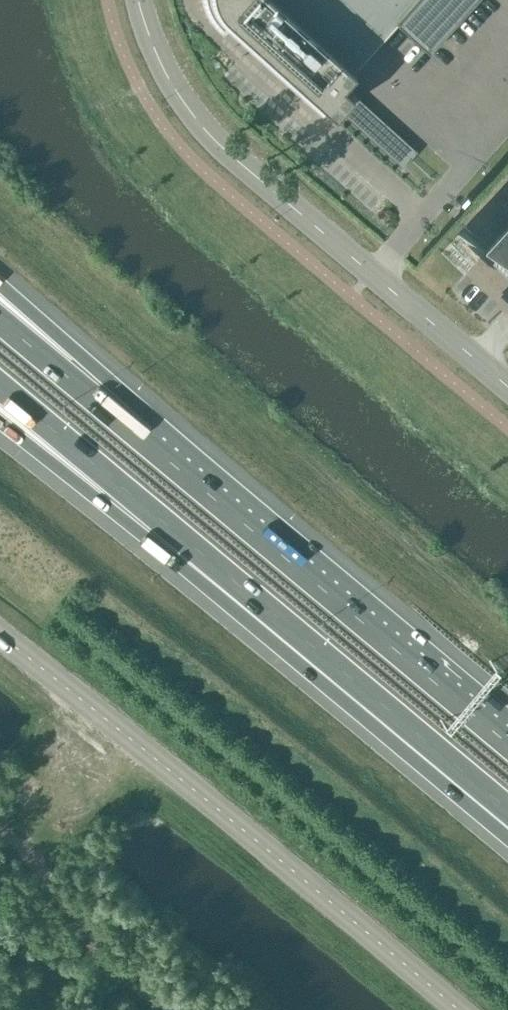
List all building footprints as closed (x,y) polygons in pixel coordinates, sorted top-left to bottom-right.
[(219,4),(228,15),(335,112),(354,91),(344,82),(398,22),(430,51),(476,0),(218,0),(219,4)] [(399,33),(386,48),(394,56),(408,41),(399,33)] [(488,249),(507,263),(507,228),(488,249)]
